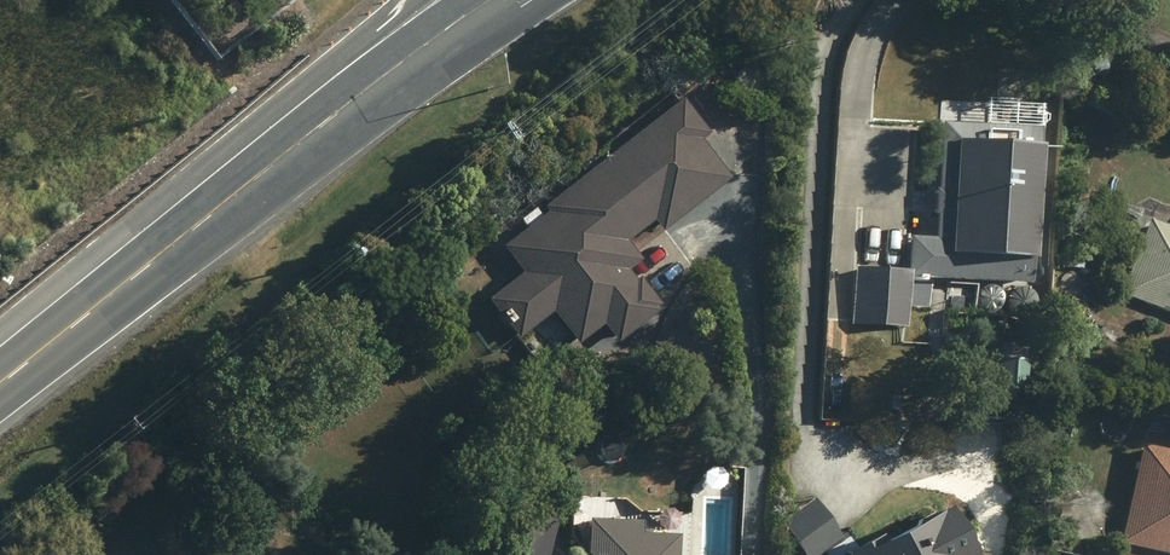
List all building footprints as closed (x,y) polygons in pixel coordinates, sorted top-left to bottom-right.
[(677,99),(540,203),(544,209),(500,243),(521,271),(486,297),(513,333),(549,306),(575,340),(601,320),(615,338),(658,305),(637,277),(632,281),(622,268),(634,258),(619,239),(651,215),(659,225),(723,176),(693,137),(701,131),(677,99)] [(961,138),(952,249),(1037,256),(1046,144),(961,138)] [(1150,217),(1122,291),(1169,309),(1169,225),(1150,217)] [(1143,443),(1121,541),(1169,551),(1169,449),(1143,443)] [(808,554),(816,554),(844,535),(817,498),(784,522),(808,554)] [(951,503),(884,539),(881,532),(848,550),(851,554),(979,554),(951,503)] [(679,534),(641,532),(642,520),(591,517),(589,554),(677,554),(679,534)]
